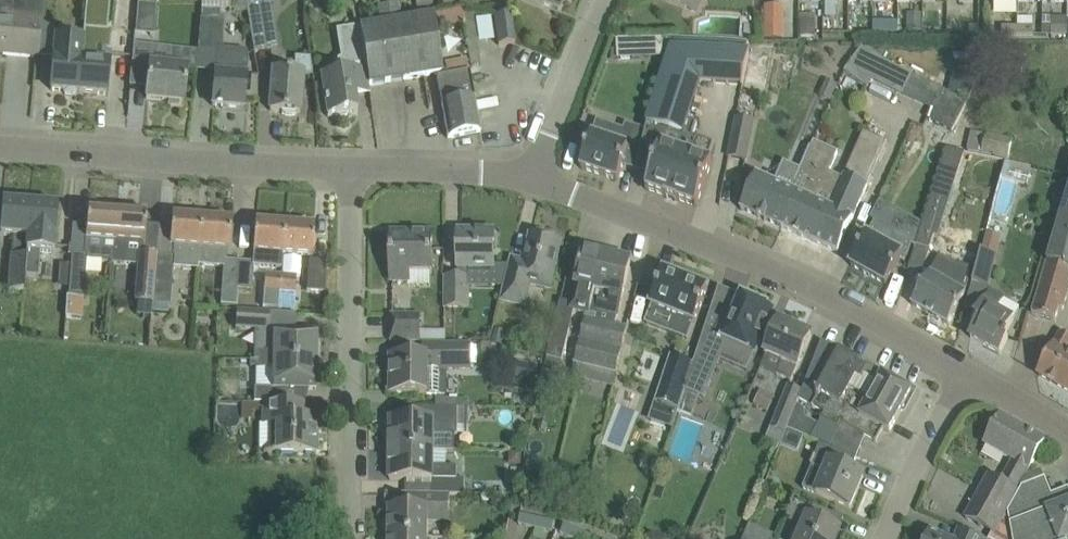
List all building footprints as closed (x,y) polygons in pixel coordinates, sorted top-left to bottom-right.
[(36,57),(38,36),(41,0),(0,0),(0,54),(36,57)] [(85,29),(85,34),(84,34),(79,92),(106,94),(110,50),(103,49),(104,31),(108,31),(110,0),(87,0),(85,29)] [(232,0),(202,0),(201,11),(201,19),(220,20),(220,8),(232,8),(232,0)] [(269,0),(246,0),(248,11),(255,51),(277,47),(269,0)] [(433,15),(433,0),(416,0),(417,17),(433,15)] [(444,11),(467,6),(466,0),(442,0),(444,11)] [(559,10),(562,0),(535,0),(559,10)] [(671,3),(685,9),(691,12),(696,0),(662,0),(671,3)] [(399,3),(378,6),(380,20),(401,17),(399,3)] [(156,5),(155,5),(138,4),(135,34),(154,35),(156,5)] [(785,6),(764,5),(763,39),(784,40),(785,6)] [(433,15),(435,27),(465,21),(463,9),(433,15)] [(511,14),(494,16),(498,45),(515,43),(511,14)] [(906,14),(906,31),(921,31),(922,15),(906,14)] [(442,73),(435,27),(433,15),(417,17),(361,26),(370,85),(442,73)] [(816,37),(816,15),(800,15),(800,37),(816,37)] [(225,20),(220,20),(201,19),(198,49),(217,50),(217,48),(225,49),(223,46),(225,20)] [(372,95),(370,85),(361,26),(337,30),(341,58),(340,59),(335,65),(336,73),(320,76),(322,86),(327,118),(360,112),(357,97),(372,95)] [(978,34),(979,26),(969,26),(969,34),(978,34)] [(1017,36),(1017,28),(1000,28),(1000,36),(1017,36)] [(1017,28),(1017,36),(1032,36),(1033,28),(1017,28)] [(1065,37),(1065,35),(1065,29),(1050,29),(1050,37),(1065,37)] [(52,68),(51,90),(63,91),(64,94),(74,94),(75,92),(79,92),(84,34),(56,32),(55,45),(54,59),(53,59),(52,68)] [(633,39),(616,39),(617,59),(634,58),(633,39)] [(901,95),(913,75),(884,61),(885,60),(865,45),(845,72),(865,87),(867,89),(873,82),(901,95)] [(749,52),(689,48),(671,47),(647,123),(648,124),(651,125),(693,138),(694,137),(698,125),(687,121),(700,82),(743,85),(749,52)] [(247,51),(225,49),(217,48),(217,50),(215,73),(214,73),(214,84),(212,106),(244,108),(247,75),(246,74),(259,75),(257,69),(247,69),(249,56),(247,51)] [(131,64),(129,87),(147,89),(146,99),(184,103),(186,81),(189,51),(171,49),(169,68),(131,64)] [(271,89),(270,110),(282,111),(281,114),(285,116),(289,116),(293,116),(296,115),(296,113),(300,113),(302,91),(303,75),(313,75),(311,58),(296,57),(295,73),(273,71),(271,89)] [(956,66),(950,93),(966,97),(973,70),(956,66)] [(469,72),(437,78),(442,104),(441,104),(448,139),(480,132),(469,72)] [(913,75),(901,95),(931,110),(927,119),(951,132),(967,103),(941,89),(913,75)] [(830,103),(836,89),(825,85),(820,98),(830,103)] [(746,161),(754,122),(737,119),(729,157),(746,161)] [(624,131),(611,127),(606,141),(591,136),(587,150),(583,148),(578,163),(582,164),(580,169),(617,181),(623,165),(638,170),(640,164),(638,164),(651,125),(648,124),(646,132),(626,125),(624,131)] [(709,161),(715,144),(694,137),(693,138),(651,125),(638,164),(640,164),(638,170),(651,174),(646,190),(697,207),(712,162),(709,161)] [(799,194),(783,229),(837,253),(886,142),(863,131),(843,175),(844,176),(838,188),(800,171),(799,173),(791,190),(799,194)] [(971,132),(966,154),(1007,162),(1013,141),(1014,139),(987,134),(987,136),(971,132)] [(948,148),(918,241),(936,247),(953,191),(966,154),(948,148)] [(791,190),(800,171),(782,163),(774,183),(756,175),(741,211),(783,229),(799,194),(791,190)] [(1032,315),(1055,321),(1058,311),(1062,313),(1067,296),(1067,294),(1067,190),(1060,217),(1047,262),(1038,294),(1032,315)] [(30,205),(2,203),(0,230),(0,235),(13,236),(8,290),(23,291),(30,205)] [(25,273),(24,277),(38,278),(39,274),(40,252),(54,253),(55,239),(56,239),(57,229),(58,207),(30,205),(25,273)] [(70,284),(69,297),(84,298),(87,261),(87,258),(101,259),(101,262),(114,263),(117,212),(88,209),(87,222),(85,247),(72,246),(71,261),(70,284)] [(153,304),(156,255),(143,254),(147,214),(117,212),(114,263),(138,266),(135,302),(138,302),(150,303),(153,304)] [(199,247),(202,218),(172,216),(170,245),(173,245),(173,257),(156,255),(153,304),(169,305),(170,305),(173,266),(197,268),(198,264),(198,256),(199,247)] [(229,250),(229,242),(231,221),(202,218),(199,247),(198,256),(200,256),(199,264),(223,266),(221,304),(236,306),(237,290),(239,261),(226,260),(227,249),(229,250)] [(901,240),(904,235),(877,221),(868,236),(867,236),(851,266),(885,285),(901,256),(906,259),(908,254),(911,245),(901,240)] [(254,263),(254,265),(281,266),(282,254),(284,225),(255,223),(253,252),(254,252),(253,263),(254,263)] [(282,254),(290,254),(312,256),(314,227),(284,225),(282,254)] [(404,232),(394,232),(391,232),(391,234),(391,239),(391,272),(392,272),(392,282),(408,282),(408,281),(408,273),(429,273),(432,273),(432,254),(432,232),(404,232)] [(494,254),(494,233),(458,232),(458,254),(458,268),(492,268),(494,268),(494,265),(494,254)] [(988,288),(996,256),(1001,237),(987,233),(972,283),(988,288)] [(549,290),(555,264),(560,243),(531,236),(524,263),(510,259),(508,265),(503,288),(500,300),(525,306),(530,285),(549,290)] [(597,283),(604,256),(584,251),(579,272),(569,310),(586,314),(597,317),(598,314),(597,314),(604,284),(597,283)] [(625,283),(630,262),(604,256),(597,283),(604,284),(597,314),(598,314),(597,317),(596,321),(600,322),(597,336),(603,337),(595,370),(616,375),(627,328),(615,325),(617,318),(625,283)] [(971,273),(951,262),(940,256),(930,274),(912,305),(947,326),(965,294),(971,273)] [(306,291),(324,292),(326,262),(309,260),(306,291)] [(70,284),(71,261),(60,261),(59,284),(70,284)] [(254,263),(253,263),(239,261),(237,290),(252,291),(254,265),(254,263)] [(694,323),(707,289),(664,272),(650,306),(676,316),(669,332),(687,339),(693,323),(694,323)] [(277,308),(280,275),(265,274),(263,307),(277,308)] [(295,309),(297,276),(280,275),(277,308),(295,309)] [(469,276),(446,276),(445,307),(469,307),(469,276)] [(996,312),(1003,298),(990,291),(985,301),(974,320),(978,322),(970,338),(999,354),(1008,338),(1004,336),(1008,329),(1012,320),(1011,320),(996,312)] [(694,364),(693,370),(712,378),(728,342),(755,354),(774,311),(742,296),(741,297),(732,317),(712,308),(693,364),(694,364)] [(84,298),(69,297),(68,313),(82,314),(84,298)] [(138,302),(137,315),(150,316),(152,316),(152,312),(153,304),(150,303),(138,302)] [(153,304),(152,312),(168,313),(169,305),(153,304)] [(243,331),(261,331),(267,331),(268,310),(235,309),(235,330),(243,331)] [(420,315),(412,315),(391,315),(391,341),(419,341),(420,331),(420,315)] [(600,322),(596,321),(585,318),(574,365),(575,365),(581,366),(595,370),(603,337),(597,336),(600,322)] [(791,381),(811,336),(778,322),(765,353),(783,361),(777,375),(791,381)] [(546,358),(562,362),(570,329),(554,326),(546,358)] [(494,330),(491,344),(501,347),(504,333),(494,330)] [(314,331),(292,331),(274,331),(274,354),(261,354),(261,360),(316,361),(316,343),(313,343),(314,331)] [(1067,351),(1067,338),(1060,333),(1048,356),(1038,375),(1067,392),(1067,354),(1067,353),(1067,351)] [(472,343),(445,343),(424,343),(424,356),(412,356),(390,356),(390,393),(412,393),(427,393),(443,393),(443,370),(472,370),(472,364),(472,347),(472,343)] [(477,366),(488,366),(488,347),(477,347),(477,364),(477,366)] [(874,371),(835,349),(830,358),(818,351),(810,373),(800,400),(825,414),(819,425),(804,416),(804,408),(796,405),(795,409),(788,428),(801,434),(820,443),(856,458),(865,437),(876,443),(883,430),(889,433),(912,392),(882,376),(879,381),(871,376),(874,371)] [(693,370),(694,364),(693,364),(671,356),(656,401),(680,409),(684,395),(693,370)] [(249,360),(249,366),(261,366),(274,366),(274,390),(260,390),(255,390),(255,403),(262,403),(287,402),(287,389),(313,389),(313,378),(316,378),(316,361),(261,360),(249,360)] [(517,361),(514,376),(531,380),(534,365),(517,361)] [(795,409),(796,405),(802,392),(787,386),(770,426),(771,426),(785,432),(786,433),(788,428),(795,409)] [(307,417),(307,403),(287,402),(262,403),(262,425),(278,425),(277,452),(294,452),(315,452),(316,430),(316,419),(319,419),(319,420),(320,420),(320,418),(307,417)] [(454,408),(436,407),(429,407),(429,420),(390,419),(390,451),(433,451),(433,435),(447,435),(458,435),(458,433),(467,433),(467,427),(470,427),(470,407),(458,407),(454,408)] [(676,427),(667,453),(689,461),(703,423),(677,413),(672,426),(676,427)] [(1026,476),(1045,441),(1000,416),(984,445),(1012,460),(1009,467),(1009,468),(1000,483),(989,477),(972,507),(965,520),(992,534),(999,522),(1007,509),(1019,488),(1026,476)] [(771,426),(766,438),(781,444),(786,433),(785,432),(771,426)] [(786,433),(781,444),(795,450),(801,434),(788,428),(786,433)] [(851,471),(856,458),(820,443),(811,465),(813,466),(826,471),(816,495),(829,500),(850,509),(863,476),(851,471)] [(433,468),(433,451),(390,451),(389,480),(432,480),(431,493),(449,494),(456,494),(465,494),(465,481),(458,481),(458,468),(447,468),(433,468)] [(510,452),(509,465),(522,466),(523,453),(510,452)] [(581,470),(578,484),(589,486),(592,472),(581,470)] [(1052,496),(1045,478),(1019,488),(1007,509),(1013,538),(1067,538),(1067,497),(1061,492),(1052,496)] [(385,522),(385,532),(389,535),(389,538),(429,538),(429,523),(443,523),(448,523),(448,508),(449,494),(431,493),(414,493),(414,508),(389,508),(389,519),(385,522)] [(498,498),(493,501),(492,505),(494,510),(499,512),(503,509),(505,505),(503,500),(498,498)] [(825,511),(796,499),(786,522),(802,529),(798,538),(837,538),(840,531),(828,526),(833,514),(825,511)] [(1007,509),(999,522),(992,534),(990,538),(1013,538),(1007,509)] [(536,528),(538,519),(520,515),(518,524),(536,528)] [(546,530),(552,532),(554,523),(538,519),(536,528),(533,538),(536,538),(543,538),(546,530)] [(581,532),(564,525),(561,534),(573,538),(578,538),(581,532)] [(775,536),(749,525),(743,538),(773,538),(775,536)] [(966,533),(962,531),(958,538),(981,538),(966,533)]
